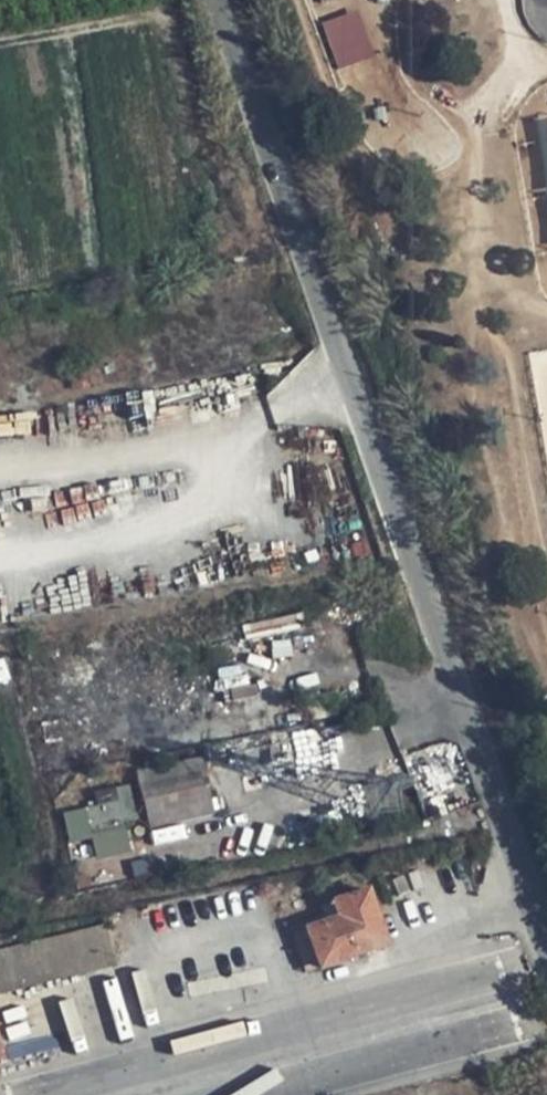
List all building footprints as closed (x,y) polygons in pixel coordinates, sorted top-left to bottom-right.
[(339,68),(377,55),(361,8),(323,21),(339,68)] [(203,757),(134,772),(148,825),(215,810),(203,757)] [(133,784),(95,790),(98,805),(66,811),(71,841),(95,837),(99,859),(134,853),(128,820),(139,818),(133,784)] [(370,893),(334,904),(339,921),(308,931),(321,969),(387,948),(370,893)] [(0,953),(0,995),(112,968),(104,929),(0,953)]
